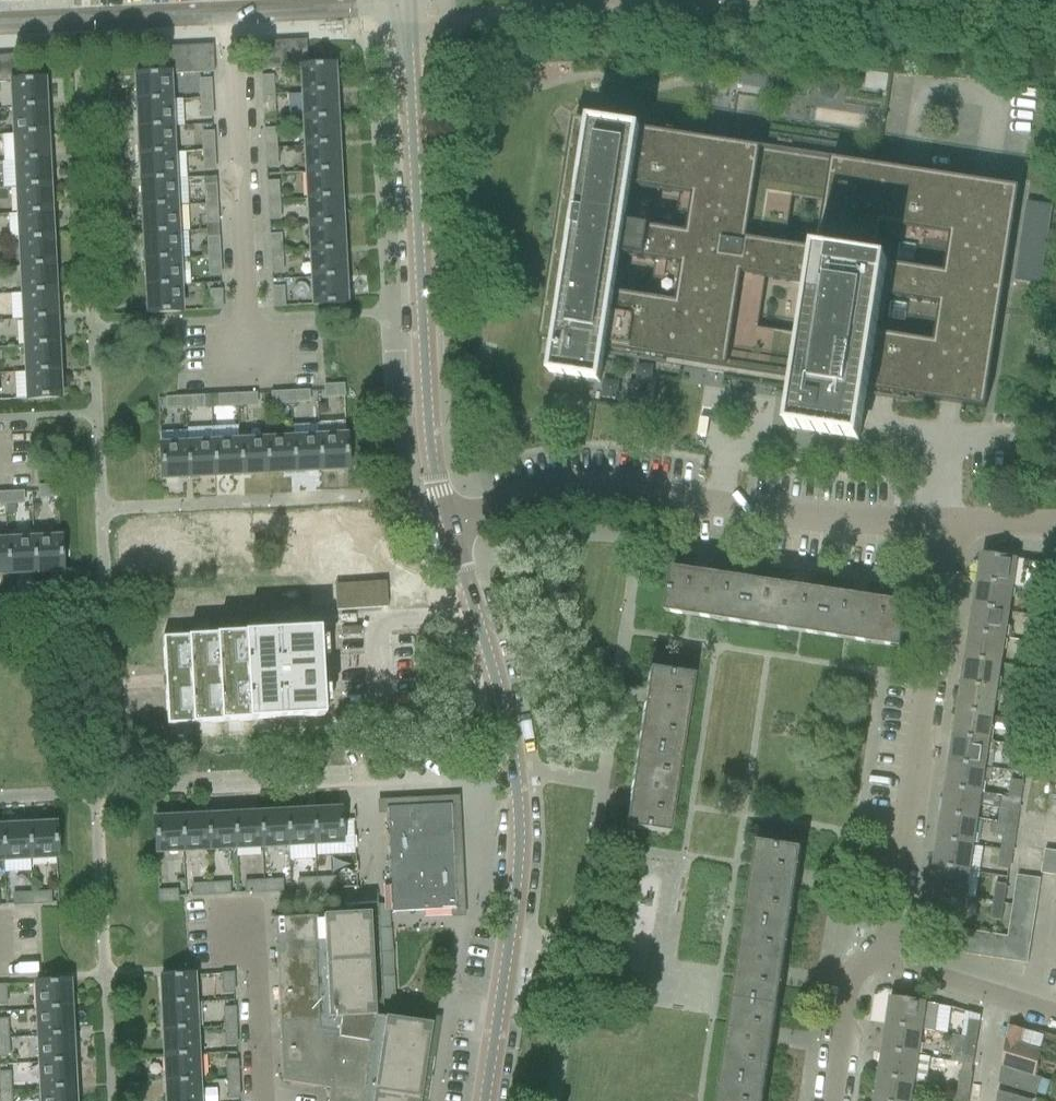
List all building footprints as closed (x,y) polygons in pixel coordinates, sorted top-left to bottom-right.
[(306,40),(292,41),(293,68),(302,68),(302,66),(307,66),(306,40)] [(292,41),(278,42),(280,69),(293,68),(292,41)] [(265,42),(251,43),(253,70),(261,70),(266,69),(265,42)] [(278,42),(265,42),(266,69),(280,69),(278,42)] [(212,45),(199,46),(200,73),(209,72),(214,72),(212,45)] [(199,46),(185,47),(186,74),(200,73),(199,46)] [(172,47),(158,48),(159,61),(159,73),(168,73),(168,75),(173,74),(172,47)] [(185,47),(172,47),(173,74),(186,74),(185,47)] [(16,55),(3,56),(4,83),(12,82),(12,81),(17,80),(17,68),(16,55)] [(303,92),(302,92),(302,93),(334,92),(334,91),(333,91),(332,66),(333,66),(333,65),(307,66),(302,66),(302,68),(303,92)] [(135,75),(136,102),(169,100),(168,75),(168,73),(159,73),(135,75)] [(261,77),(262,95),(273,95),(272,76),(261,77)] [(14,107),(12,107),(12,108),(44,106),(43,106),(42,81),(43,81),(43,79),(17,80),(12,81),(12,82),(14,107)] [(199,80),(200,99),(210,98),(210,79),(199,80)] [(334,92),(302,93),(302,94),(304,94),(305,119),(303,119),(303,120),(334,118),(333,93),(334,93),(334,92)] [(273,95),(262,95),(263,114),(274,113),(273,95)] [(210,98),(200,99),(201,117),(211,117),(210,98)] [(136,102),(137,128),(171,127),(169,100),(136,102)] [(44,106),(12,108),(12,109),(14,109),(15,133),(14,133),(14,134),(46,133),(46,132),(44,132),(43,107),(44,107),(44,106)] [(334,118),(303,120),(305,120),(306,146),(305,146),(337,145),(337,144),(335,144),(334,119),(335,119),(335,118),(334,118)] [(641,130),(574,120),(558,231),(540,341),(556,343),(550,378),(603,386),(607,356),(610,342),(685,353),(710,357),(708,371),(724,373),(724,369),(796,380),(788,433),(861,444),(869,397),(870,392),(926,400),(986,409),(1000,315),(1020,189),(960,180),(892,169),(702,140),(641,130)] [(137,128),(139,155),(172,153),(171,127),(137,128)] [(264,130),(265,148),(275,148),(275,129),(264,130)] [(201,133),(202,151),(213,151),(212,132),(201,133)] [(14,136),(2,136),(3,161),(15,161),(46,159),(44,134),(46,134),(46,133),(14,134),(14,136)] [(337,145),(305,146),(305,147),(306,147),(307,172),(338,171),(337,171),(336,145),(337,145)] [(275,148),(265,148),(266,167),(276,166),(275,148)] [(213,151),(202,151),(203,170),(214,170),(213,151)] [(139,155),(140,181),(173,179),(172,153),(139,155)] [(46,159),(15,161),(15,162),(16,162),(18,187),(16,187),(48,186),(48,185),(47,185),(46,160),(47,160),(47,159),(46,159)] [(338,171),(306,172),(306,174),(307,174),(308,199),(338,197),(337,172),(338,172),(338,171)] [(140,181),(141,207),(175,206),(173,179),(140,181)] [(266,183),(267,201),(278,200),(277,182),(266,183)] [(48,186),(16,187),(16,188),(18,188),(19,213),(18,213),(18,214),(50,212),(48,212),(47,187),(48,187),(48,186)] [(204,186),(205,204),(216,204),(215,186),(204,186)] [(308,199),(307,199),(307,200),(309,200),(310,225),(308,225),(339,224),(338,198),(339,198),(339,197),(338,197),(308,199)] [(278,200),(267,201),(268,220),(279,219),(278,200)] [(216,204),(205,204),(206,223),(217,222),(216,204)] [(141,207),(143,234),(176,232),(175,206),(141,207)] [(50,212),(18,214),(18,215),(19,215),(20,240),(19,240),(51,239),(50,239),(49,213),(50,213),(50,212)] [(339,224),(308,225),(308,226),(310,226),(311,251),(341,250),(340,225),(341,225),(341,224),(339,224)] [(143,234),(144,260),(178,258),(176,232),(143,234)] [(269,236),(270,254),(281,253),(280,235),(269,236)] [(207,239),(208,257),(218,256),(217,238),(207,239)] [(51,239),(19,240),(19,241),(20,241),(22,266),(21,266),(21,267),(52,265),(52,264),(51,265),(50,240),(51,240),(51,239)] [(341,250),(310,251),(310,253),(311,253),(312,278),(342,276),(341,251),(342,251),(342,250),(341,250)] [(281,253),(270,254),(271,273),(282,272),(281,253)] [(218,256),(208,257),(209,276),(219,275),(218,256)] [(144,260),(146,287),(179,285),(178,258),(144,260)] [(21,292),(21,293),(54,292),(54,291),(52,291),(51,266),(52,266),(52,265),(21,267),(22,267),(23,292),(21,292)] [(312,278),(311,278),(311,279),(312,279),(314,304),(312,304),(312,305),(345,304),(345,302),(343,302),(342,277),(343,277),(343,276),(342,276),(312,278)] [(179,285),(146,287),(147,314),(180,312),(179,285)] [(272,288),(273,307),(283,306),(282,287),(272,288)] [(221,309),(220,291),(210,291),(210,310),(221,309)] [(54,292),(21,293),(21,294),(23,293),(24,318),(23,319),(23,320),(55,318),(55,317),(54,317),(52,293),(54,292)] [(55,318),(23,320),(25,320),(26,346),(55,344),(54,319),(55,319),(55,318)] [(26,346),(24,346),(24,347),(26,347),(27,372),(26,372),(26,373),(58,371),(58,370),(57,370),(55,346),(56,346),(56,344),(55,344),(26,346)] [(58,371),(26,373),(27,373),(28,398),(27,398),(27,400),(59,398),(59,397),(58,397),(57,371),(58,371)] [(343,384),(324,384),(325,397),(343,397),(343,384)] [(308,391),(289,392),(290,403),(309,402),(308,391)] [(290,403),(289,392),(271,393),(272,404),(290,403)] [(255,394),(236,395),(237,405),(256,404),(255,394)] [(237,405),(236,395),(218,396),(219,406),(237,405)] [(203,396),(184,397),(184,408),(203,407),(203,396)] [(184,408),(184,397),(165,398),(166,409),(184,408)] [(237,426),(212,427),(213,443),(214,477),(241,475),(239,441),(238,441),(237,426)] [(345,436),(318,437),(320,471),(347,469),(345,436)] [(318,437),(292,439),(293,472),(320,471),(318,437)] [(292,439),(265,440),(267,474),(293,472),(292,439)] [(265,440),(239,441),(241,475),(267,474),(265,440)] [(213,443),(186,444),(188,478),(214,477),(213,443)] [(188,478),(186,444),(159,446),(161,479),(188,478)] [(38,487),(39,490),(39,497),(58,496),(57,486),(38,487)] [(22,492),(4,493),(4,504),(23,502),(22,492)] [(367,632),(408,631),(406,568),(366,569),(365,533),(285,535),(287,617),(306,616),(305,611),(330,611),(329,596),(366,595),(367,632)] [(59,537),(32,539),(34,572),(61,571),(59,537)] [(32,539),(6,540),(8,573),(34,572),(32,539)] [(978,580),(1013,586),(1022,587),(1026,561),(982,554),(978,580)] [(1055,566),(1045,564),(1041,590),(1052,592),(1055,566)] [(669,593),(666,612),(686,616),(687,610),(700,612),(699,618),(714,620),(745,625),(752,581),(735,579),(712,575),(693,572),(673,569),(669,588),(669,593)] [(978,580),(974,606),(1009,612),(1011,599),(1016,600),(1018,586),(1013,586),(978,580)] [(829,593),(809,590),(752,581),(745,625),(789,631),(790,626),(803,627),(802,633),(822,637),(829,593)] [(1052,592),(1041,590),(1038,607),(1049,609),(1052,592)] [(829,593),(822,637),(842,640),(843,634),(856,636),(855,642),(865,643),(901,649),(907,605),(867,599),(848,596),(829,593)] [(974,606),(970,632),(1005,637),(1009,612),(974,606)] [(1036,626),(1034,642),(1044,643),(1047,627),(1036,626)] [(318,630),(162,638),(164,677),(164,686),(166,725),(323,717),(321,684),(320,669),(318,630)] [(970,632),(968,644),(966,658),(1001,663),(1005,637),(970,632)] [(1044,643),(1034,642),(1032,658),(1042,659),(1044,643)] [(962,684),(997,689),(1001,663),(966,658),(962,684)] [(644,703),(637,748),(680,755),(692,677),(649,670),(646,691),(651,691),(649,704),(644,703)] [(1029,675),(1026,693),(1036,695),(1039,677),(1029,675)] [(962,684),(958,710),(993,715),(997,689),(962,684)] [(1023,711),(1022,720),(1032,722),(1034,713),(1036,695),(1026,693),(1023,711)] [(958,710),(954,736),(989,741),(993,715),(958,710)] [(1021,727),(1018,745),(1028,747),(1031,729),(1032,722),(1022,720),(1021,727)] [(954,736),(950,762),(985,767),(987,753),(993,754),(995,742),(989,742),(989,741),(954,736)] [(1028,747),(1018,745),(1016,763),(1026,765),(1028,747)] [(680,755),(637,748),(630,794),(635,795),(633,808),(628,807),(624,828),(643,830),(667,834),(680,755)] [(950,762),(946,788),(981,793),(985,767),(950,762)] [(1013,779),(1010,798),(1020,799),(1023,781),(1013,779)] [(946,788),(942,814),(977,819),(979,806),(1001,809),(999,823),(1016,825),(1019,812),(1020,799),(1010,798),(981,793),(946,788)] [(388,809),(391,877),(453,874),(450,807),(388,809)] [(340,809),(313,810),(314,844),(315,844),(316,857),(354,855),(352,822),(340,823),(340,809)] [(313,810),(286,812),(288,845),(314,844),(313,810)] [(286,812),(260,813),(262,847),(288,845),(286,812)] [(260,813),(234,814),(235,848),(262,847),(260,813)] [(234,814),(207,816),(209,849),(235,848),(234,814)] [(942,814),(938,840),(973,845),(977,819),(942,814)] [(207,816),(181,817),(182,851),(209,849),(207,816)] [(182,851),(181,817),(154,818),(155,852),(182,851)] [(993,822),(992,834),(1004,836),(1002,849),(1013,850),(1016,825),(999,823),(993,822)] [(55,823),(28,825),(30,858),(57,857),(55,823)] [(28,825),(2,826),(3,860),(30,858),(28,825)] [(938,840),(935,866),(969,871),(973,845),(938,840)] [(753,876),(746,921),(789,928),(795,890),(798,871),(801,850),(782,847),(777,846),(758,843),(755,862),(761,863),(759,877),(753,876)] [(1013,850),(1002,849),(1000,867),(1010,869),(1013,850)] [(1054,875),(1055,862),(1055,852),(1045,850),(1042,873),(1054,875)] [(935,866),(931,892),(965,897),(969,871),(935,866)] [(453,874),(391,877),(392,911),(454,908),(453,874)] [(1018,875),(1016,888),(1039,891),(1041,879),(1018,875)] [(334,878),(316,879),(317,889),(335,888),(334,878)] [(317,889),(316,879),(298,880),(298,890),(317,889)] [(282,880),(263,881),(264,892),(282,891),(282,880)] [(264,892),(263,881),(245,882),(245,893),(264,892)] [(229,883),(211,884),(211,895),(229,894),(229,883)] [(993,896),(993,901),(995,901),(1003,902),(1006,884),(997,883),(995,883),(993,896)] [(211,895),(211,884),(192,885),(193,896),(211,895)] [(1016,888),(1014,900),(1037,903),(1039,891),(1016,888)] [(157,891),(158,902),(177,901),(176,891),(157,891)] [(50,892),(31,893),(32,904),(50,902),(50,892)] [(965,897),(931,892),(927,918),(961,923),(965,897)] [(32,904),(31,893),(13,894),(13,905),(32,904)] [(1014,900),(1012,912),(1035,916),(1037,903),(1014,900)] [(993,901),(990,918),(992,918),(1001,920),(1003,902),(995,901),(993,901)] [(1012,912),(1010,924),(1033,928),(1035,916),(1012,912)] [(274,918),(282,1081),(329,1089),(327,1100),(419,1100),(431,1026),(374,1017),(369,914),(274,918)] [(737,980),(734,999),(777,1005),(780,987),(783,967),(789,928),(746,921),(739,967),(745,968),(743,981),(737,980)] [(1008,936),(1019,938),(1031,940),(1033,928),(1010,924),(1008,936)] [(943,950),(955,952),(959,929),(947,927),(943,950)] [(955,952),(967,954),(971,931),(959,929),(955,952)] [(967,954),(979,956),(983,933),(971,931),(967,954)] [(979,956),(992,958),(995,934),(983,933),(979,956)] [(992,958),(1004,960),(1007,936),(995,934),(992,958)] [(1004,960),(1016,961),(1019,938),(1008,936),(1007,936),(1004,960)] [(1019,938),(1016,961),(1028,963),(1031,940),(1019,938)] [(232,973),(222,974),(223,993),(233,992),(232,973)] [(185,975),(160,976),(160,978),(162,978),(163,1003),(193,1001),(191,976),(193,976),(193,975),(185,975)] [(35,983),(36,1010),(70,1008),(69,981),(35,983)] [(891,998),(887,1026),(920,1031),(920,1030),(934,1032),(947,1034),(951,1008),(924,1003),(891,998)] [(736,1021),(728,1077),(765,1083),(771,1047),(777,1005),(734,999),(731,1020),(736,1021)] [(163,1003),(162,1003),(162,1005),(163,1005),(165,1029),(196,1028),(195,1027),(194,1027),(193,1003),(194,1003),(194,1001),(193,1001),(163,1003)] [(36,1010),(38,1036),(71,1034),(70,1008),(36,1010)] [(224,1008),(225,1026),(235,1026),(234,1008),(224,1008)] [(968,1020),(966,1038),(977,1039),(979,1030),(980,1021),(968,1020)] [(1022,1047),(1025,1030),(1008,1025),(1002,1066),(1034,1076),(1041,1053),(1022,1047)] [(235,1026),(225,1026),(225,1045),(236,1044),(235,1026)] [(887,1026),(883,1051),(916,1056),(920,1031),(887,1026)] [(165,1029),(163,1029),(163,1031),(165,1030),(166,1055),(195,1054),(194,1029),(196,1029),(196,1028),(165,1029)] [(38,1036),(39,1062),(73,1061),(71,1034),(38,1036)] [(956,1036),(952,1061),(973,1065),(977,1039),(966,1038),(965,1038),(956,1036)] [(0,1038),(0,1056),(8,1056),(7,1038),(0,1038)] [(883,1051),(879,1077),(912,1082),(916,1056),(883,1051)] [(166,1055),(164,1055),(164,1057),(166,1057),(167,1082),(196,1080),(195,1055),(197,1055),(197,1054),(195,1054),(166,1055)] [(39,1062),(40,1088),(74,1087),(73,1061),(39,1062)] [(226,1062),(227,1079),(238,1078),(237,1061),(226,1062)] [(1000,1084),(1037,1095),(1042,1078),(1034,1076),(1002,1066),(1000,1084)] [(960,1070),(957,1089),(969,1091),(972,1072),(960,1070)] [(0,1073),(0,1091),(10,1090),(10,1083),(9,1072),(0,1073)] [(765,1083),(728,1077),(722,1076),(718,1100),(763,1100),(765,1083)] [(875,1100),(909,1100),(912,1082),(879,1077),(875,1100)] [(238,1078),(227,1079),(228,1098),(239,1098),(238,1078)] [(166,1082),(166,1083),(167,1083),(168,1100),(198,1100),(197,1082),(198,1082),(198,1080),(196,1080),(167,1082),(166,1082)] [(41,1100),(75,1100),(74,1087),(40,1088),(41,1100)] [(957,1089),(956,1100),(968,1100),(969,1091),(957,1089)] [(0,1091),(0,1098),(0,1100),(11,1100),(10,1090),(0,1091)] [(997,1100),(1029,1100),(999,1092),(997,1100)]
